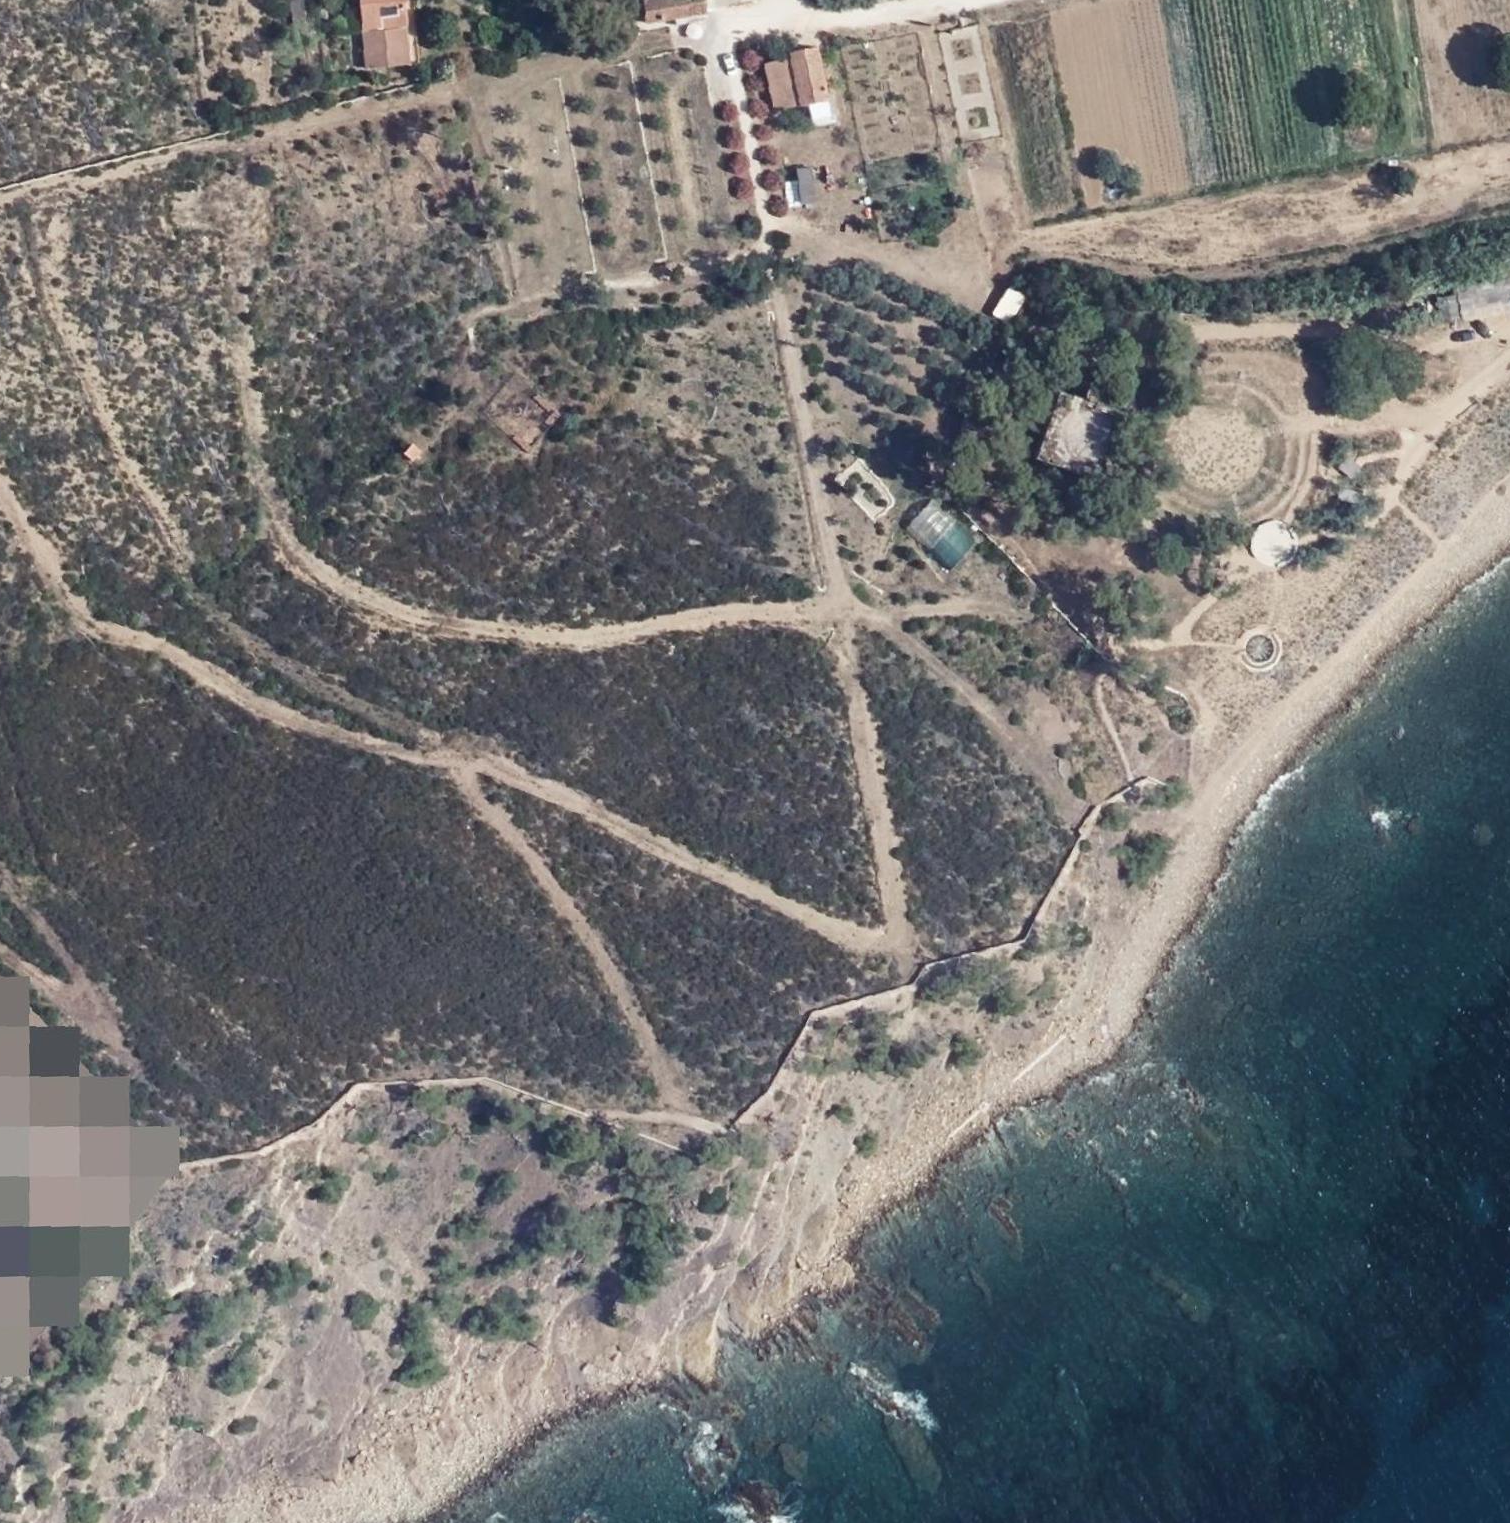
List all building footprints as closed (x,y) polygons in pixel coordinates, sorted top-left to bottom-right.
[(281,12),(293,10),(292,0),(280,0),(281,12)] [(355,54),(396,51),(392,0),(350,0),(355,54)] [(396,51),(408,50),(404,0),(392,0),(396,51)] [(782,35),(783,41),(759,46),(766,90),(791,86),(792,96),(803,94),(802,89),(817,86),(808,32),(782,35)] [(1119,413),(1054,391),(1032,458),(1098,480),(1119,413)] [(0,1131),(0,1146),(5,1156),(68,1123),(57,1102),(0,1131)]
